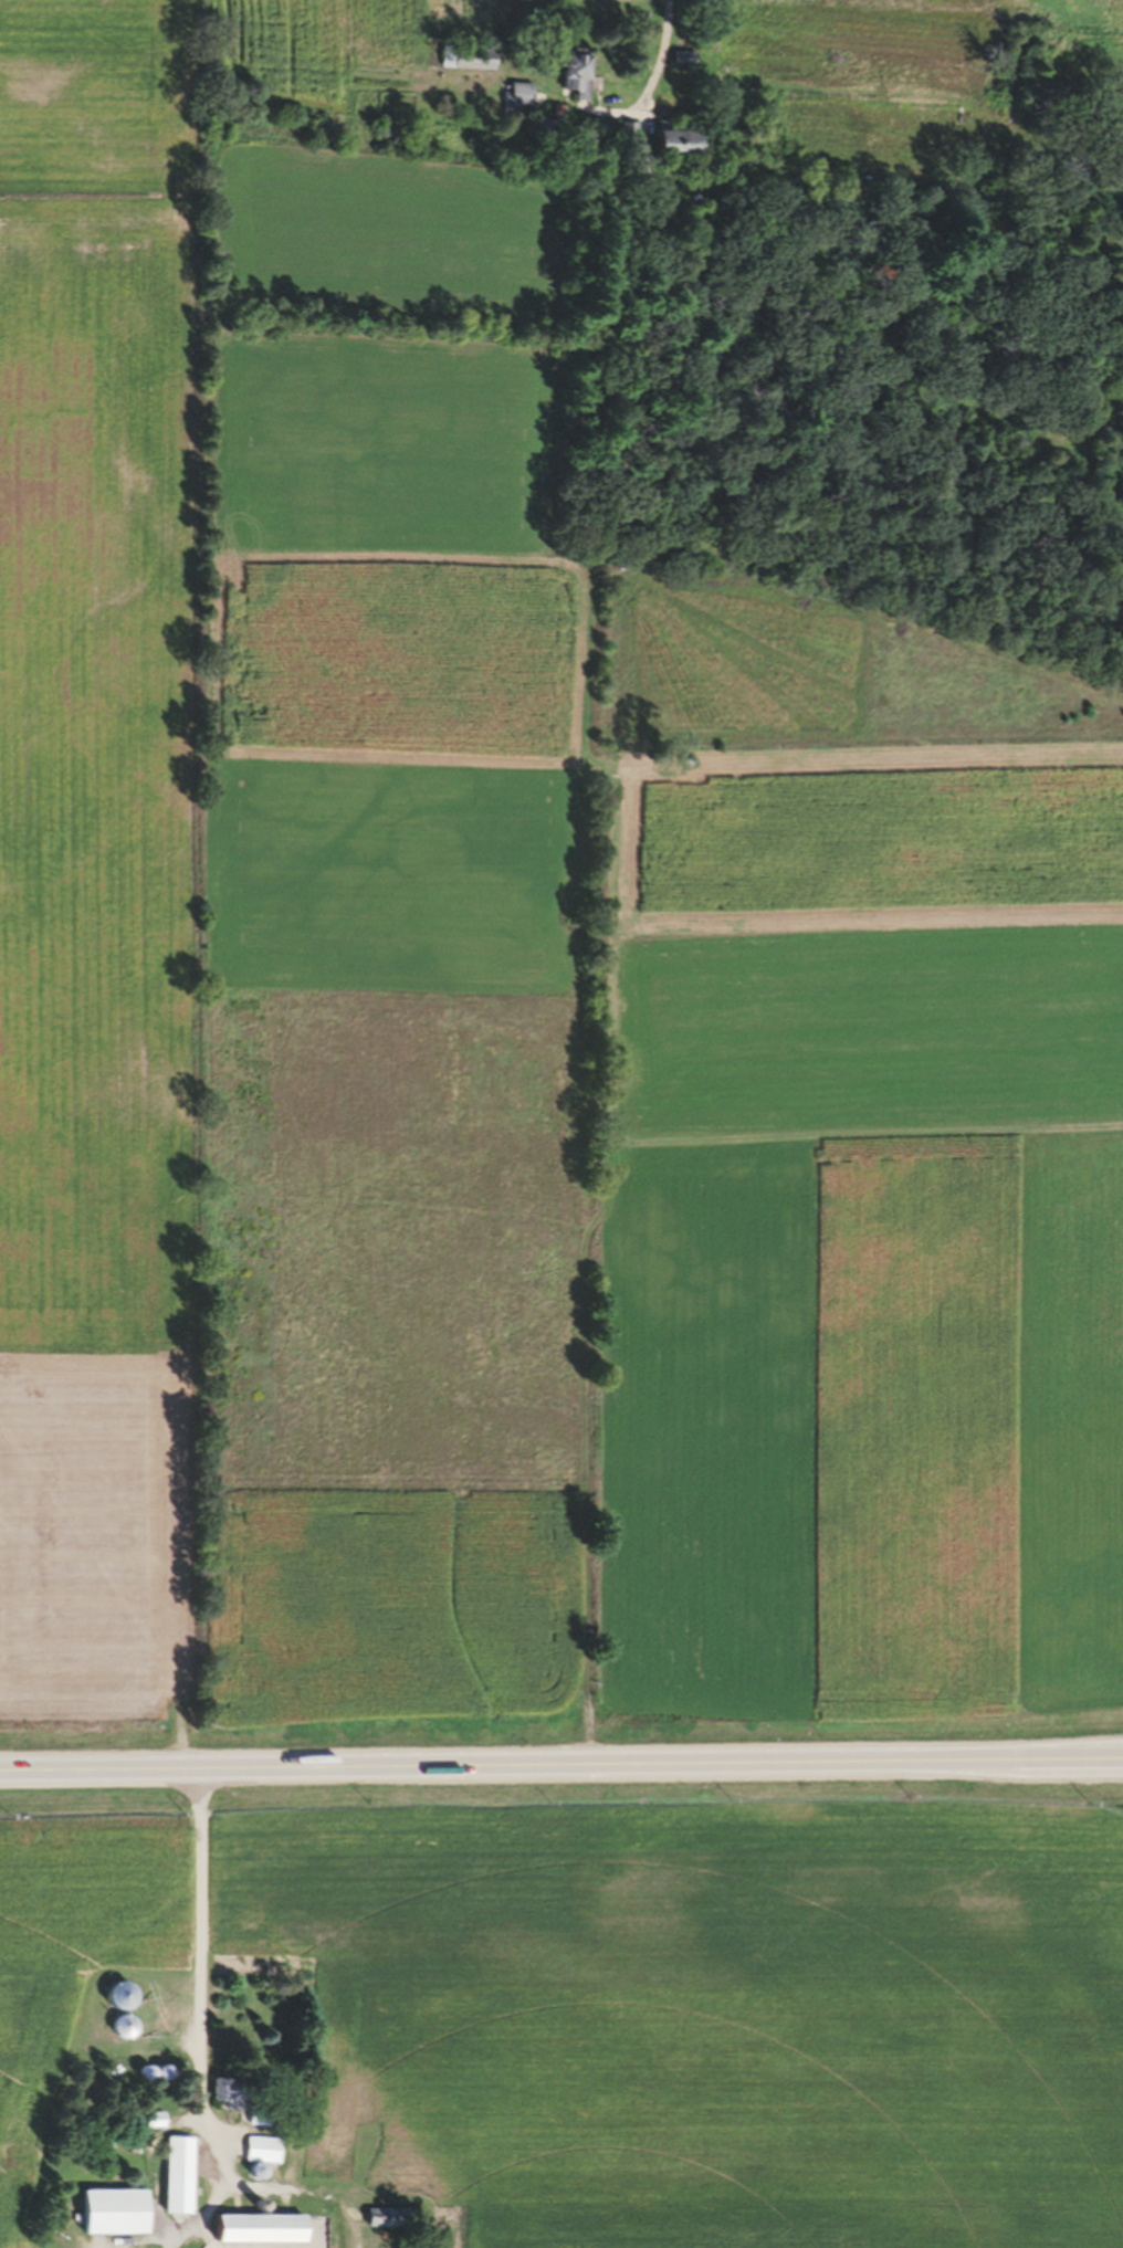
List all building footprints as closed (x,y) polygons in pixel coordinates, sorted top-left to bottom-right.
[(494,58),(438,57),(437,78),(494,79),(494,58)] [(673,63),(673,73),(694,72),(693,62),(673,63)] [(560,101),(575,101),(575,110),(589,110),(589,63),(560,63),(560,101)] [(656,167),(700,167),(700,140),(656,140),(656,167)] [(111,2025),(111,2046),(128,2046),(129,2025),(111,2025)] [(248,2109),(248,2087),(210,2087),(210,2109),(248,2109)] [(190,2222),(191,2147),(164,2146),(163,2222),(190,2222)] [(278,2147),(243,2147),(243,2171),(278,2171),(278,2147)] [(146,2198),(79,2198),(79,2243),(146,2243),(146,2198)] [(214,2224),(214,2247),(306,2247),(306,2224),(214,2224)]
